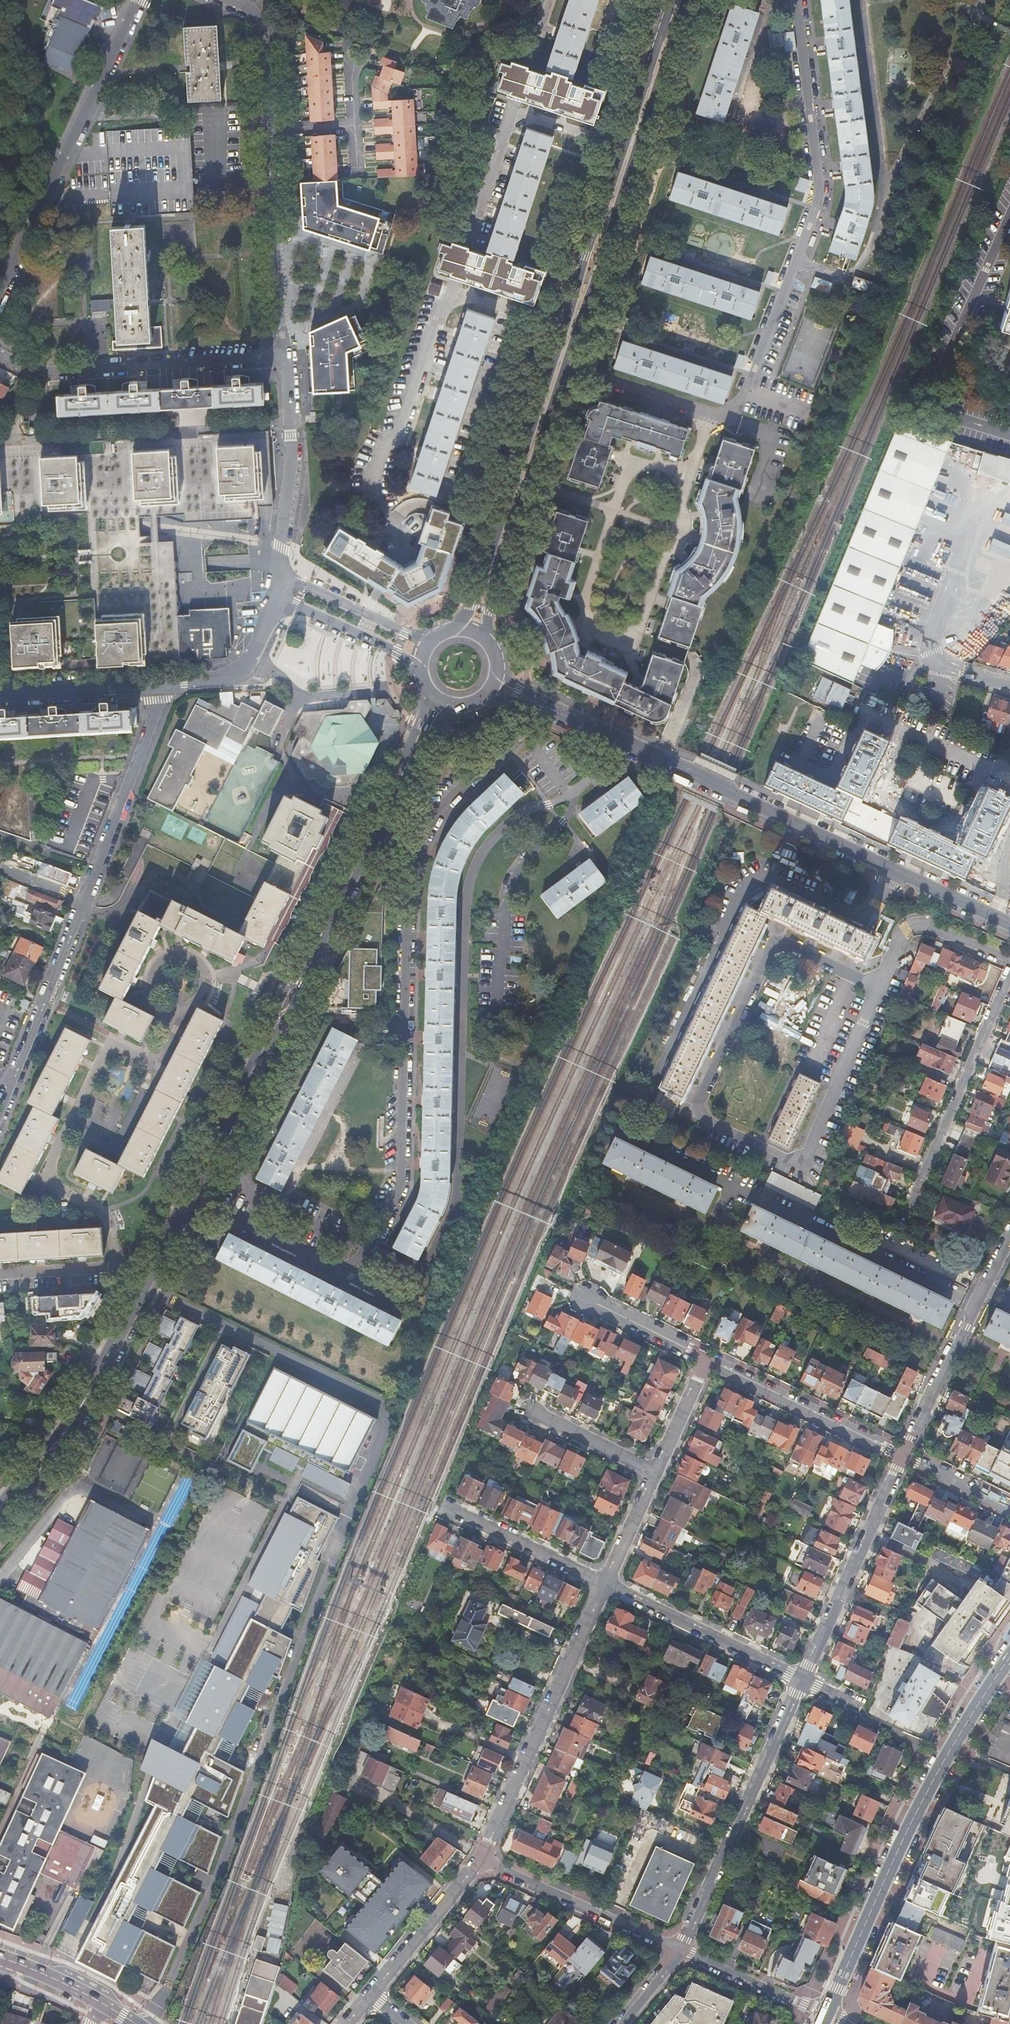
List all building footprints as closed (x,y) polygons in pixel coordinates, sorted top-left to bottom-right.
[(104,10),(82,0),(48,0),(39,20),(45,22),(51,8),(59,12),(53,26),(58,28),(43,63),(56,68),(57,67),(72,73),(90,32),(89,32),(91,27),(93,22),(98,24),(104,10)] [(427,4),(433,6),(432,9),(431,9),(432,13),(435,14),(433,21),(460,30),(462,24),(466,21),(465,20),(466,17),(470,19),(473,13),(477,9),(476,9),(477,6),(479,7),(483,4),(482,3),(483,0),(429,0),(427,4)] [(522,97),(529,99),(529,98),(533,99),(537,100),(543,102),(546,106),(556,110),(561,108),(567,110),(571,111),(575,112),(574,115),(580,117),(584,118),(585,119),(587,119),(589,119),(591,118),(592,118),(594,117),(596,115),(597,114),(598,112),(600,112),(604,101),(607,92),(603,91),(587,85),(586,89),(573,85),(571,82),(567,80),(568,76),(573,78),(598,0),(570,0),(559,35),(547,70),(553,71),(552,74),(546,75),(534,71),(529,70),(530,67),(526,66),(522,64),(513,62),(512,65),(504,62),(501,70),(506,72),(503,80),(501,88),(511,91),(513,91),(512,94),(522,97)] [(824,13),(823,14),(826,34),(829,56),(830,56),(832,76),(831,76),(832,85),(833,94),(834,94),(837,114),(836,114),(839,136),(842,156),(845,175),(844,176),(844,178),(845,180),(845,182),(845,184),(845,187),(845,189),(845,190),(845,191),(845,192),(845,193),(845,194),(845,195),(845,196),(845,197),(845,198),(845,199),(845,200),(845,201),(845,202),(844,203),(844,204),(844,205),(843,206),(843,207),(842,211),(867,220),(869,215),(871,216),(872,212),(873,210),(873,209),(873,208),(874,207),(874,205),(874,204),(874,203),(875,202),(875,200),(875,199),(875,198),(875,197),(875,195),(875,194),(875,193),(875,191),(875,190),(875,189),(875,188),(875,187),(874,183),(872,183),(872,176),(873,176),(866,119),(864,119),(863,113),(865,113),(858,56),(856,56),(855,50),(857,50),(851,0),(822,0),(824,13)] [(734,4),(698,113),(724,122),(732,96),(751,38),(759,12),(734,4)] [(304,22),(286,14),(287,29),(301,29),(304,22)] [(184,28),(188,102),(222,100),(219,63),(217,26),(184,28)] [(774,31),(774,46),(786,45),(786,50),(797,49),(796,30),(774,31)] [(310,121),(334,120),(334,113),(333,102),(333,91),(332,81),(331,69),(331,59),(330,52),(323,53),(323,46),(323,39),(305,33),(307,54),(309,88),(310,110),(310,121)] [(377,170),(378,177),(418,175),(417,162),(416,149),(416,136),(415,124),(414,111),(413,99),(388,101),(388,93),(390,87),(391,83),(400,85),(405,72),(395,69),(397,62),(382,57),(380,64),(384,66),(382,72),(378,71),(372,86),(374,109),(389,108),(388,106),(392,106),(393,120),(389,121),(389,119),(374,120),(375,134),(390,134),(390,132),(394,132),(395,146),(391,146),(391,144),(376,145),(377,160),(392,159),(391,157),(395,157),(396,171),(392,171),(392,169),(377,170)] [(522,99),(522,97),(512,94),(513,91),(511,91),(510,93),(509,95),(517,98),(522,99)] [(106,131),(111,216),(195,211),(190,126),(106,131)] [(501,211),(491,242),(516,250),(553,137),(528,128),(518,158),(501,211)] [(313,170),(314,181),(336,180),(336,174),(336,162),(336,152),(335,141),(335,135),(311,137),(312,148),(313,159),(313,170)] [(690,176),(679,172),(670,197),(780,233),(788,208),(769,202),(690,176)] [(303,225),(304,228),(383,253),(393,222),(338,205),(336,180),(314,181),(301,182),(303,212),(303,216),(306,216),(306,225),(303,225)] [(867,220),(842,211),(840,215),(841,215),(830,250),(855,258),(859,246),(861,247),(870,223),(867,222),(867,220)] [(164,347),(162,326),(152,326),(146,225),(133,226),(133,224),(127,224),(127,226),(112,227),(117,299),(92,300),(92,312),(97,312),(112,311),(111,304),(117,304),(120,340),(113,341),(114,350),(164,347)] [(547,274),(527,267),(526,269),(513,265),(512,262),(507,261),(508,260),(492,255),(486,255),(474,251),(469,250),(470,248),(466,246),(454,242),(452,245),(444,242),(441,250),(446,252),(443,261),(441,268),(451,271),(453,272),(452,274),(463,277),(469,279),(469,278),(473,279),(478,280),(483,282),(487,287),(496,290),(501,288),(507,290),(511,291),(516,293),(515,296),(521,298),(524,299),(526,299),(528,299),(530,299),(532,299),(533,298),(534,298),(535,296),(537,295),(537,294),(538,292),(540,293),(544,281),(547,274)] [(493,252),(492,255),(508,260),(509,257),(513,258),(516,250),(491,242),(488,250),(493,252)] [(642,281),(752,318),(760,293),(743,287),(663,260),(651,256),(642,281)] [(527,266),(527,267),(547,274),(547,272),(543,271),(527,266)] [(462,279),(463,277),(452,274),(453,272),(451,271),(450,275),(455,277),(462,279)] [(815,276),(813,286),(832,290),(834,280),(815,276)] [(870,282),(855,277),(853,285),(867,290),(870,282)] [(1007,300),(1006,301),(1009,302),(1008,308),(1007,308),(1002,324),(1003,325),(1003,323),(1009,325),(1009,301),(1007,300)] [(496,318),(468,309),(464,321),(464,322),(461,332),(458,341),(457,341),(448,368),(449,368),(441,394),(422,450),(411,485),(436,493),(474,377),(475,377),(481,359),(480,358),(482,353),(484,354),(496,318)] [(314,392),(355,389),(353,357),(372,349),(355,311),(310,332),(310,335),(313,335),(313,339),(314,344),(311,344),(314,392)] [(615,366),(724,402),(733,376),(711,369),(639,346),(623,340),(615,366)] [(8,387),(6,386),(12,374),(0,368),(0,395),(3,397),(8,387)] [(266,399),(265,393),(265,382),(251,383),(251,377),(250,377),(249,377),(249,376),(248,376),(247,376),(246,376),(245,375),(244,375),(243,375),(242,375),(241,375),(240,375),(239,375),(238,375),(237,375),(236,375),(235,375),(234,375),(234,377),(230,377),(225,377),(226,384),(200,386),(200,380),(199,380),(198,380),(197,379),(196,379),(195,379),(194,378),(193,378),(192,378),(191,378),(190,378),(189,378),(188,378),(187,378),(186,378),(185,378),(184,378),(183,378),(182,378),(182,380),(178,380),(174,380),(175,387),(171,388),(149,389),(149,381),(144,381),(141,382),(141,381),(140,381),(139,381),(138,381),(137,381),(136,381),(135,381),(134,381),(133,381),(132,381),(131,381),(130,381),(130,382),(129,382),(128,382),(127,382),(126,383),(125,383),(124,383),(123,384),(124,390),(97,392),(97,386),(96,385),(95,385),(94,385),(94,384),(93,384),(92,384),(91,384),(90,384),(89,384),(88,384),(88,383),(87,383),(86,383),(85,383),(84,383),(83,384),(82,384),(81,384),(80,384),(80,385),(75,385),(71,386),(72,393),(59,394),(60,414),(173,407),(266,402),(266,399)] [(689,429),(688,428),(670,422),(671,421),(663,418),(662,420),(649,416),(650,414),(642,412),(641,413),(633,410),(624,407),(608,402),(600,400),(599,405),(597,405),(595,405),(593,406),(591,407),(589,408),(588,410),(587,412),(586,414),(586,416),(588,417),(588,418),(591,418),(586,433),(585,436),(582,435),(582,436),(578,448),(570,472),(572,473),(578,475),(577,478),(581,480),(588,482),(592,483),(593,480),(598,482),(601,483),(609,460),(611,452),(613,446),(610,445),(613,435),(623,438),(624,436),(638,440),(637,444),(646,447),(655,450),(656,446),(661,448),(671,451),(670,453),(670,454),(680,457),(681,455),(686,439),(689,429)] [(176,418),(163,419),(164,427),(177,426),(176,418)] [(103,422),(90,423),(91,433),(104,432),(103,422)] [(814,624),(799,659),(830,673),(852,683),(860,663),(877,670),(878,669),(879,669),(880,668),(880,667),(881,667),(884,663),(884,662),(885,662),(885,661),(886,660),(886,659),(887,658),(887,657),(888,656),(888,655),(889,655),(889,654),(885,651),(887,645),(892,645),(892,644),(892,642),(892,641),(892,640),(893,639),(893,635),(893,634),(893,633),(893,632),(893,631),(893,630),(885,626),(876,623),(949,447),(952,449),(955,442),(897,424),(893,433),(814,624)] [(40,456),(43,504),(48,503),(48,510),(76,509),(80,587),(9,591),(10,605),(8,605),(10,624),(12,670),(39,669),(46,669),(80,667),(97,666),(123,664),(130,664),(147,663),(161,662),(168,662),(180,661),(198,660),(198,650),(204,650),(204,660),(227,658),(227,653),(227,649),(225,613),(189,615),(177,616),(173,541),(158,542),(152,542),(140,543),(140,540),(139,527),(139,517),(151,516),(157,516),(184,514),(185,521),(256,517),(258,517),(259,517),(258,507),(258,498),(264,498),(264,491),(273,490),(269,430),(201,435),(131,439),(111,440),(107,440),(72,442),(73,455),(40,456)] [(707,477),(703,489),(699,501),(700,502),(700,503),(700,504),(702,507),(702,508),(702,509),(702,510),(703,511),(703,512),(703,513),(703,514),(703,515),(704,517),(704,519),(704,522),(705,522),(705,523),(705,524),(705,526),(705,527),(705,528),(705,529),(704,530),(707,531),(707,532),(706,534),(706,535),(705,538),(705,539),(703,545),(703,546),(702,547),(702,548),(702,549),(701,550),(698,549),(698,550),(697,551),(697,552),(696,553),(695,553),(695,554),(694,554),(694,555),(691,559),(690,559),(690,560),(689,561),(688,561),(685,563),(683,565),(682,566),(679,567),(677,569),(673,581),(669,594),(670,594),(672,595),(670,602),(668,609),(660,631),(665,633),(668,634),(667,637),(671,639),(678,641),(682,642),(683,639),(686,640),(692,642),(700,618),(705,602),(708,592),(710,591),(711,591),(711,590),(715,587),(716,586),(717,585),(718,584),(719,583),(720,582),(721,580),(722,580),(722,579),(723,578),(725,576),(725,575),(727,573),(728,571),(730,568),(731,567),(732,565),(732,563),(733,561),(734,559),(735,557),(736,555),(736,554),(736,553),(737,552),(737,550),(738,549),(738,548),(738,547),(739,545),(739,543),(740,541),(740,540),(740,539),(741,538),(741,536),(741,531),(742,529),(742,528),(742,527),(742,524),(742,521),(741,519),(741,517),(741,516),(741,513),(741,512),(740,506),(740,505),(740,504),(739,503),(739,502),(738,501),(736,500),(740,487),(742,488),(747,476),(754,451),(749,450),(746,449),(747,446),(744,444),(736,442),(732,441),(731,444),(728,443),(723,441),(715,464),(714,467),(713,470),(711,478),(709,477),(707,477)] [(654,452),(655,450),(646,447),(637,444),(636,447),(654,452)] [(978,475),(1009,483),(1009,459),(984,452),(978,475)] [(580,482),(581,480),(577,478),(578,475),(572,473),(571,479),(580,482)] [(258,498),(258,507),(274,506),(273,490),(264,491),(264,498),(258,498)] [(434,506),(440,508),(441,506),(433,503),(428,517),(430,518),(434,506)] [(326,553),(335,558),(336,556),(349,564),(348,566),(364,576),(366,574),(379,583),(378,585),(386,590),(387,588),(394,592),(393,594),(404,601),(405,600),(407,599),(410,596),(413,601),(419,598),(427,593),(434,590),(441,588),(439,582),(443,581),(444,581),(447,573),(449,566),(452,557),(460,533),(463,523),(457,521),(449,518),(451,511),(440,508),(434,506),(430,518),(428,517),(425,526),(420,541),(427,543),(425,550),(422,549),(420,554),(421,556),(423,559),(419,560),(414,563),(405,567),(402,565),(401,565),(393,560),(384,554),(377,550),(371,547),(366,543),(358,539),(351,534),(341,528),(340,529),(338,533),(329,548),(326,553)] [(541,622),(539,623),(540,625),(542,629),(547,644),(548,645),(549,647),(550,651),(552,650),(552,651),(553,652),(553,653),(553,655),(553,656),(554,656),(554,657),(554,659),(554,661),(554,664),(555,665),(555,666),(555,667),(555,668),(555,670),(555,671),(564,676),(563,678),(601,695),(602,692),(616,698),(614,701),(652,719),(652,717),(653,717),(653,718),(654,718),(655,718),(656,718),(656,719),(657,719),(658,719),(659,719),(660,719),(661,719),(661,718),(662,718),(663,718),(664,717),(665,717),(665,716),(666,716),(666,715),(667,715),(667,714),(668,714),(668,713),(668,712),(669,712),(669,711),(672,701),(676,690),(684,666),(678,665),(675,664),(676,660),(672,659),(665,657),(661,655),(660,658),(657,658),(652,656),(647,670),(642,684),(638,687),(624,680),(628,672),(613,665),(605,661),(601,659),(602,656),(592,652),(590,651),(588,650),(585,656),(581,655),(576,640),(574,634),(576,633),(570,618),(568,619),(564,612),(559,603),(558,599),(560,594),(561,594),(569,597),(570,594),(571,591),(575,580),(570,578),(576,559),(578,552),(579,549),(580,546),(588,523),(585,522),(579,520),(581,517),(576,516),(570,513),(566,512),(564,515),(559,514),(556,513),(548,537),(544,549),(548,550),(550,551),(545,566),(543,565),(540,564),(536,573),(533,585),(530,594),(532,595),(528,605),(530,607),(536,614),(541,622)] [(577,513),(576,516),(581,517),(579,520),(585,522),(587,517),(577,513)] [(458,518),(457,521),(463,523),(460,533),(463,534),(467,521),(458,518)] [(705,524),(705,523),(701,524),(701,532),(703,533),(699,546),(696,546),(692,552),(694,555),(694,554),(695,554),(695,553),(696,553),(697,552),(697,551),(698,550),(698,549),(701,550),(702,549),(702,548),(702,547),(703,546),(703,545),(705,539),(705,538),(706,535),(706,534),(707,532),(707,531),(704,530),(705,529),(705,528),(705,527),(705,526),(705,524)] [(352,532),(342,525),(340,524),(336,532),(338,533),(340,529),(341,528),(351,534),(352,532)] [(1009,559),(1009,544),(994,538),(989,550),(1009,559)] [(335,558),(326,553),(329,548),(327,546),(322,554),(333,560),(335,558)] [(336,556),(335,558),(348,566),(349,564),(336,556)] [(412,560),(402,565),(405,567),(414,563),(419,560),(423,559),(421,556),(412,560)] [(670,580),(673,581),(677,569),(679,567),(682,566),(680,563),(674,566),(670,580)] [(735,564),(732,563),(732,565),(731,567),(730,568),(728,571),(727,573),(725,575),(725,576),(723,578),(725,580),(728,577),(731,572),(734,568),(735,564)] [(363,579),(364,576),(348,566),(346,569),(363,579)] [(364,576),(378,585),(379,583),(366,574),(364,576)] [(436,594),(434,590),(427,593),(419,598),(421,601),(428,597),(436,594)] [(407,602),(405,600),(404,601),(393,594),(391,596),(404,604),(407,602)] [(532,595),(530,594),(526,606),(531,611),(535,617),(539,623),(541,622),(536,614),(530,607),(528,605),(532,595)] [(189,610),(189,615),(225,613),(227,649),(232,648),(229,608),(189,610)] [(572,618),(570,618),(575,633),(578,632),(574,624),(572,618)] [(993,647),(988,646),(980,655),(979,660),(983,661),(987,662),(986,665),(990,666),(990,663),(998,665),(1006,652),(1001,650),(1002,648),(993,645),(993,647)] [(998,665),(1009,668),(1009,669),(1009,646),(1006,652),(998,665)] [(564,676),(555,671),(555,670),(555,668),(555,667),(555,666),(555,665),(554,664),(554,661),(554,659),(554,657),(554,656),(553,656),(553,655),(553,653),(553,652),(552,651),(552,650),(550,651),(552,660),(553,669),(552,673),(563,678),(564,676)] [(379,707),(383,699),(345,701),(342,708),(341,707),(340,709),(317,710),(317,712),(315,712),(299,714),(292,732),(296,740),(288,755),(304,779),(313,781),(317,788),(355,785),(374,745),(379,736),(371,737),(360,722),(366,709),(374,709),(375,707),(379,707)] [(993,699),(990,709),(988,718),(989,719),(1007,724),(1008,719),(1009,713),(1009,704),(993,699)] [(233,703),(230,707),(222,703),(220,708),(211,704),(208,710),(202,708),(197,705),(183,733),(178,730),(169,746),(175,749),(149,800),(174,812),(189,785),(192,787),(197,777),(194,775),(210,746),(221,751),(228,737),(246,745),(255,727),(273,736),(285,709),(267,700),(262,711),(243,702),(241,706),(233,703)] [(132,733),(132,727),(137,727),(136,708),(136,707),(126,708),(117,708),(117,707),(113,707),(109,707),(109,706),(106,706),(105,706),(104,706),(103,707),(102,707),(101,707),(100,707),(99,707),(98,708),(97,708),(96,708),(95,708),(95,709),(94,709),(93,709),(92,710),(91,711),(78,712),(79,717),(65,718),(65,711),(64,711),(63,711),(62,710),(61,710),(60,710),(59,710),(58,709),(57,709),(56,709),(55,709),(53,709),(48,710),(48,711),(44,711),(40,711),(40,714),(31,714),(20,715),(14,715),(14,713),(10,713),(6,713),(6,712),(0,712),(0,741),(132,733)] [(1007,724),(989,719),(986,730),(1004,735),(1007,724)] [(952,720),(949,728),(961,734),(964,725),(952,720)] [(890,743),(864,731),(836,791),(776,762),(764,786),(779,794),(831,819),(856,830),(867,806),(862,803),(874,776),(890,743)] [(911,773),(915,779),(920,774),(925,780),(929,776),(920,766),(911,773)] [(419,1201),(418,1202),(394,1248),(418,1260),(439,1218),(442,1213),(444,1209),(445,1204),(446,1199),(448,1194),(449,1188),(449,1183),(449,1177),(456,921),(456,906),(457,900),(457,896),(458,891),(458,885),(460,879),(461,874),(463,868),(465,861),(468,856),(470,851),(473,847),(476,843),(479,838),(482,835),(485,830),(490,826),(498,818),(524,794),(505,775),(481,799),(468,811),(465,814),(462,817),(460,820),(457,823),(455,826),(453,829),(451,832),(449,835),(447,839),(445,843),(443,847),(441,852),(438,858),(436,865),(435,870),(434,875),(432,880),(431,886),(431,892),(430,898),(427,1002),(422,1182),(422,1186),(422,1189),(421,1192),(421,1195),(420,1198),(419,1201)] [(645,799),(629,779),(580,815),(596,836),(645,799)] [(996,796),(986,791),(959,849),(899,821),(887,845),(904,853),(951,875),(979,889),(991,864),(985,861),(996,839),(1009,809),(1009,803),(1003,799),(1004,796),(998,793),(996,796)] [(281,852),(277,860),(302,872),(329,820),(286,798),(263,843),(281,852)] [(302,872),(277,860),(240,935),(152,890),(102,990),(117,998),(106,1020),(121,1028),(120,1031),(124,1033),(127,1035),(128,1032),(136,1037),(135,1039),(142,1043),(155,1017),(124,1002),(130,988),(145,958),(161,927),(162,924),(178,933),(177,935),(180,937),(184,939),(186,936),(205,946),(203,949),(207,951),(210,952),(212,950),(227,958),(226,960),(229,962),(233,964),(246,938),(264,948),(268,940),(265,939),(272,924),(275,926),(279,918),(276,916),(280,909),(283,910),(302,872)] [(607,881),(591,860),(542,896),(557,918),(607,881)] [(43,877),(67,886),(69,880),(71,874),(47,865),(43,877)] [(28,889),(28,888),(10,881),(4,895),(9,897),(12,890),(20,893),(19,895),(36,902),(37,901),(51,906),(55,908),(59,910),(62,901),(58,900),(58,901),(28,889)] [(381,884),(375,896),(384,900),(384,885),(381,884)] [(747,907),(651,1112),(671,1122),(768,917),(856,958),(855,961),(858,963),(860,960),(864,961),(874,940),(771,892),(760,914),(747,907)] [(384,900),(375,896),(367,913),(383,913),(384,900)] [(61,927),(64,920),(28,905),(23,915),(32,919),(30,924),(48,932),(51,927),(54,928),(55,924),(58,926),(61,927)] [(382,963),(383,913),(367,913),(336,974),(350,981),(349,1007),(342,1007),(342,1014),(364,1015),(364,1008),(376,1009),(377,990),(381,990),(382,966),(377,966),(377,963),(382,963)] [(161,927),(177,935),(178,933),(162,924),(161,927)] [(268,940),(275,926),(272,924),(265,939),(268,940)] [(184,939),(203,949),(205,946),(186,936),(184,939)] [(37,954),(41,946),(20,937),(13,952),(34,962),(37,954)] [(934,950),(921,944),(915,959),(928,964),(934,950)] [(948,969),(954,953),(944,949),(937,965),(948,969)] [(210,952),(226,960),(227,958),(212,950),(210,952)] [(29,973),(34,962),(13,952),(3,975),(24,985),(29,973)] [(981,965),(954,953),(948,969),(955,972),(954,973),(974,981),(975,977),(979,979),(983,970),(979,968),(981,965)] [(906,982),(909,974),(910,972),(902,969),(898,978),(906,982)] [(900,995),(908,998),(912,989),(917,978),(909,974),(906,982),(900,995)] [(948,987),(941,985),(931,1008),(937,1011),(948,987)] [(971,1021),(979,1001),(962,994),(954,1013),(971,1021)] [(91,1179),(89,1182),(93,1184),(97,1186),(99,1183),(114,1191),(125,1169),(144,1179),(223,1022),(199,1009),(195,1016),(198,1018),(190,1033),(187,1031),(185,1035),(184,1038),(187,1040),(182,1048),(179,1047),(173,1060),(176,1062),(172,1070),(169,1068),(167,1072),(165,1075),(168,1077),(152,1108),(149,1106),(147,1110),(145,1114),(148,1115),(144,1123),(141,1122),(134,1135),(138,1136),(133,1145),(130,1144),(128,1147),(126,1150),(130,1152),(122,1168),(119,1166),(88,1150),(75,1175),(82,1179),(84,1175),(91,1179)] [(195,1016),(187,1031),(190,1033),(198,1018),(195,1016)] [(955,1058),(957,1058),(961,1048),(956,1046),(966,1024),(947,1016),(939,1035),(942,1037),(936,1049),(940,1051),(955,1058)] [(104,1023),(120,1031),(121,1028),(106,1020),(104,1023)] [(57,1119),(54,1117),(50,1115),(58,1100),(61,1102),(63,1098),(65,1094),(62,1093),(66,1085),(69,1087),(76,1073),(72,1071),(77,1062),(80,1064),(82,1060),(84,1057),(81,1055),(89,1040),(66,1028),(28,1104),(35,1107),(0,1176),(0,1184),(19,1194),(27,1178),(30,1180),(32,1176),(34,1173),(31,1171),(35,1163),(38,1165),(45,1151),(42,1150),(46,1141),(49,1143),(51,1139),(52,1136),(50,1134),(57,1119)] [(281,1191),(356,1041),(330,1029),(258,1179),(281,1191)] [(989,1068),(994,1070),(1009,1077),(1009,1041),(1007,1040),(1002,1038),(989,1068)] [(92,1042),(89,1040),(81,1055),(84,1057),(92,1042)] [(922,1062),(933,1067),(948,1074),(955,1058),(940,1051),(936,1049),(923,1044),(918,1055),(924,1058),(922,1062)] [(76,1073),(80,1064),(77,1062),(72,1071),(76,1073)] [(924,1076),(931,1079),(934,1073),(914,1064),(911,1070),(911,1071),(924,1076)] [(939,1100),(946,1085),(931,1079),(924,1076),(911,1071),(911,1070),(907,1069),(906,1073),(923,1080),(919,1090),(922,1091),(921,1093),(939,1100)] [(994,1070),(992,1075),(990,1074),(984,1087),(1000,1094),(1006,1081),(1009,1083),(1009,1077),(994,1070)] [(800,1074),(769,1140),(790,1150),(821,1084),(800,1074)] [(165,1075),(149,1106),(152,1108),(168,1077),(165,1075)] [(979,1092),(976,1098),(978,1099),(994,1106),(1001,1109),(1005,1101),(991,1095),(990,1096),(979,1092)] [(994,1106),(978,1099),(972,1113),(973,1114),(971,1119),(969,1120),(967,1123),(968,1125),(967,1127),(982,1133),(988,1136),(990,1132),(993,1125),(993,1124),(986,1121),(987,1120),(988,1120),(994,1106)] [(54,1117),(61,1102),(58,1100),(50,1115),(54,1117)] [(930,1114),(932,1109),(918,1103),(916,1108),(914,1107),(913,1109),(915,1110),(909,1125),(925,1131),(932,1115),(930,1114)] [(60,1120),(57,1119),(50,1134),(52,1136),(60,1120)] [(902,1128),(887,1122),(884,1130),(888,1132),(898,1137),(900,1132),(902,1128)] [(839,1142),(867,1154),(869,1149),(859,1145),(864,1132),(846,1124),(839,1142)] [(969,1161),(970,1160),(982,1133),(967,1127),(955,1154),(967,1160),(969,1161)] [(916,1155),(924,1137),(908,1131),(907,1135),(901,1148),(916,1155)] [(990,1132),(988,1136),(1000,1141),(1002,1137),(990,1132)] [(1000,1141),(1009,1145),(1009,1143),(1009,1142),(1008,1141),(1009,1136),(1004,1133),(1002,1137),(1000,1141)] [(630,1177),(637,1180),(638,1178),(680,1199),(679,1201),(686,1204),(687,1202),(705,1211),(715,1189),(695,1180),(696,1178),(693,1177),(692,1178),(647,1156),(647,1155),(644,1153),(643,1155),(617,1142),(607,1163),(631,1175),(630,1177)] [(986,1178),(1005,1187),(1009,1176),(1009,1154),(1000,1149),(986,1178)] [(126,1150),(119,1166),(122,1168),(130,1152),(126,1150)] [(884,1161),(869,1154),(864,1167),(863,1167),(887,1177),(891,1179),(892,1176),(898,1178),(902,1169),(884,1161)] [(961,1174),(967,1160),(955,1154),(951,1163),(952,1164),(943,1183),(955,1189),(956,1186),(960,1187),(965,1176),(961,1174)] [(880,1192),(887,1177),(863,1167),(864,1167),(861,1165),(854,1181),(857,1182),(866,1186),(880,1192)] [(827,1170),(821,1183),(825,1185),(828,1178),(831,1180),(834,1173),(827,1170)] [(817,1193),(773,1172),(767,1185),(815,1208),(821,1195),(820,1194),(817,1193)] [(885,1194),(891,1179),(887,1177),(880,1192),(885,1194)] [(22,1195),(30,1180),(27,1178),(19,1194),(22,1195)] [(891,1207),(895,1198),(885,1194),(880,1192),(866,1186),(857,1182),(854,1181),(851,1180),(847,1189),(891,1207)] [(113,1194),(114,1191),(99,1183),(97,1186),(113,1194)] [(974,1211),(945,1197),(937,1216),(966,1229),(974,1211)] [(762,1241),(768,1244),(769,1242),(811,1263),(810,1265),(817,1268),(818,1266),(867,1290),(866,1292),(873,1295),(874,1293),(916,1314),(915,1315),(922,1319),(923,1317),(940,1326),(951,1304),(931,1294),(932,1293),(929,1292),(928,1293),(883,1271),(883,1269),(880,1268),(880,1269),(827,1244),(828,1242),(825,1241),(824,1242),(778,1220),(779,1219),(776,1217),(775,1218),(755,1209),(745,1230),(763,1239),(762,1241)] [(879,1229),(869,1224),(865,1233),(875,1238),(879,1229)] [(87,1258),(86,1255),(104,1254),(102,1228),(0,1234),(0,1263),(3,1263),(3,1259),(12,1259),(12,1262),(20,1262),(20,1258),(37,1257),(37,1261),(42,1260),(46,1260),(46,1257),(55,1257),(55,1259),(69,1259),(69,1256),(78,1255),(78,1258),(82,1258),(87,1258)] [(575,1239),(576,1236),(572,1234),(565,1251),(557,1248),(548,1266),(567,1275),(572,1267),(572,1266),(568,1258),(575,1239)] [(228,1235),(218,1255),(389,1345),(401,1321),(228,1235)] [(605,1242),(596,1237),(587,1258),(595,1262),(605,1242)] [(589,1244),(575,1239),(568,1258),(572,1266),(577,1263),(578,1260),(583,1262),(589,1244)] [(632,1255),(605,1242),(595,1262),(594,1265),(620,1278),(632,1255)] [(541,1268),(538,1275),(547,1279),(550,1272),(541,1268)] [(538,1274),(529,1294),(535,1297),(537,1293),(538,1290),(546,1293),(552,1281),(547,1279),(538,1275),(538,1274)] [(645,1282),(633,1275),(625,1292),(645,1302),(647,1298),(651,1290),(643,1286),(645,1282)] [(671,1290),(655,1282),(651,1290),(647,1298),(656,1302),(655,1304),(656,1305),(661,1308),(662,1307),(663,1306),(663,1305),(671,1290)] [(537,1293),(535,1297),(528,1312),(543,1319),(552,1300),(537,1293)] [(39,1298),(29,1299),(30,1313),(55,1312),(55,1318),(81,1317),(84,1315),(83,1311),(86,1311),(87,1309),(90,1305),(91,1302),(94,1297),(95,1295),(39,1298)] [(660,1313),(678,1322),(687,1306),(668,1297),(660,1313)] [(788,1315),(790,1311),(776,1305),(768,1320),(776,1324),(782,1312),(788,1315)] [(706,1314),(690,1306),(681,1324),(697,1332),(706,1314)] [(1009,1347),(1009,1317),(999,1312),(993,1324),(992,1323),(990,1326),(992,1327),(988,1333),(1006,1342),(1005,1344),(1009,1347)] [(119,1402),(117,1405),(131,1412),(151,1422),(158,1408),(159,1408),(173,1380),(172,1380),(185,1354),(187,1355),(194,1341),(192,1340),(198,1327),(199,1327),(199,1326),(181,1316),(180,1317),(177,1323),(163,1315),(157,1327),(155,1332),(172,1340),(169,1345),(167,1343),(164,1349),(150,1342),(141,1358),(156,1366),(153,1372),(155,1373),(153,1377),(136,1369),(127,1385),(144,1394),(142,1399),(138,1397),(138,1398),(136,1403),(122,1396),(119,1402)] [(549,1317),(545,1326),(563,1335),(554,1352),(561,1356),(563,1357),(572,1339),(580,1323),(563,1315),(560,1319),(559,1322),(556,1321),(549,1317)] [(735,1324),(721,1317),(711,1336),(726,1343),(735,1324)] [(760,1330),(741,1320),(733,1338),(741,1343),(742,1341),(752,1346),(760,1330)] [(580,1323),(572,1339),(591,1349),(600,1331),(585,1324),(585,1326),(580,1323)] [(54,1327),(33,1327),(33,1345),(52,1346),(55,1346),(55,1329),(54,1330),(54,1327)] [(614,1359),(619,1348),(611,1344),(616,1335),(601,1328),(600,1331),(591,1349),(589,1353),(603,1360),(606,1355),(614,1359)] [(614,1341),(621,1345),(625,1336),(618,1333),(614,1341)] [(851,1346),(853,1340),(844,1336),(841,1341),(851,1346)] [(624,1372),(629,1374),(631,1371),(642,1348),(626,1340),(618,1356),(629,1362),(624,1372)] [(230,1348),(222,1344),(205,1377),(206,1378),(199,1391),(182,1424),(190,1428),(190,1427),(193,1429),(191,1432),(207,1440),(208,1438),(209,1438),(224,1408),(223,1407),(224,1405),(222,1403),(229,1389),(232,1390),(250,1355),(234,1346),(232,1350),(230,1349),(230,1348)] [(770,1352),(757,1346),(750,1359),(758,1363),(758,1362),(764,1365),(770,1352)] [(793,1354),(777,1346),(768,1365),(783,1373),(793,1354)] [(877,1363),(881,1354),(869,1348),(864,1357),(877,1363)] [(23,1354),(16,1354),(16,1356),(15,1356),(11,1360),(11,1366),(16,1370),(19,1370),(19,1379),(27,1384),(23,1389),(38,1393),(51,1372),(44,1367),(43,1368),(42,1367),(43,1362),(58,1362),(58,1353),(51,1353),(23,1354)] [(890,1370),(894,1361),(881,1354),(877,1363),(890,1370)] [(603,1360),(612,1364),(614,1359),(606,1355),(603,1360)] [(520,1377),(530,1382),(538,1365),(522,1357),(516,1370),(522,1373),(520,1377)] [(812,1359),(810,1365),(802,1381),(817,1389),(828,1367),(812,1359)] [(652,1379),(651,1381),(670,1390),(678,1375),(679,1374),(680,1374),(680,1373),(681,1373),(681,1372),(681,1371),(681,1370),(680,1369),(679,1369),(679,1368),(678,1368),(677,1368),(676,1368),(676,1369),(668,1365),(669,1363),(664,1361),(662,1362),(660,1361),(653,1375),(652,1374),(650,1377),(651,1378),(652,1379)] [(538,1365),(530,1382),(534,1384),(533,1385),(544,1390),(552,1374),(553,1372),(538,1365)] [(378,1419),(275,1367),(247,1422),(247,1423),(244,1430),(243,1429),(227,1460),(252,1473),(264,1450),(272,1454),(269,1460),(293,1472),(296,1466),(304,1470),(301,1476),(344,1498),(351,1484),(342,1479),(346,1472),(350,1474),(378,1419)] [(828,1367),(817,1389),(837,1399),(848,1377),(828,1367)] [(910,1388),(918,1372),(908,1367),(896,1392),(908,1398),(912,1390),(910,1388)] [(552,1374),(544,1390),(559,1398),(565,1385),(567,1381),(552,1374)] [(499,1380),(492,1394),(509,1403),(513,1395),(509,1393),(512,1387),(499,1380)] [(855,1408),(856,1405),(866,1386),(853,1380),(843,1399),(851,1403),(850,1405),(855,1408)] [(565,1385),(559,1398),(557,1401),(571,1408),(575,1400),(580,1402),(587,1388),(588,1386),(579,1381),(574,1390),(565,1385)] [(668,1398),(671,1391),(670,1390),(651,1381),(645,1392),(640,1389),(638,1394),(660,1405),(664,1398),(665,1399),(666,1398),(668,1398)] [(863,1411),(868,1414),(869,1412),(879,1393),(866,1386),(856,1405),(864,1409),(863,1411)] [(725,1415),(733,1419),(735,1415),(735,1414),(734,1414),(742,1397),(726,1390),(716,1411),(725,1415)] [(961,1415),(970,1398),(955,1391),(947,1408),(961,1415)] [(897,1419),(908,1398),(896,1392),(895,1392),(892,1399),(885,1413),(897,1419)] [(881,1421),(885,1413),(892,1399),(879,1393),(869,1412),(877,1416),(876,1418),(881,1421)] [(509,1403),(492,1394),(481,1416),(484,1418),(479,1427),(481,1428),(500,1438),(502,1439),(508,1426),(509,1425),(500,1420),(509,1403)] [(640,1401),(635,1412),(654,1421),(657,1422),(660,1414),(658,1414),(659,1413),(657,1412),(660,1405),(638,1394),(635,1398),(640,1401)] [(587,1416),(595,1420),(603,1404),(588,1397),(581,1411),(587,1415),(587,1416)] [(757,1414),(758,1412),(751,1409),(754,1403),(744,1399),(736,1415),(735,1415),(733,1419),(741,1422),(743,1419),(746,1421),(745,1424),(751,1427),(757,1414)] [(717,1430),(725,1415),(716,1411),(709,1407),(701,1423),(717,1430)] [(654,1421),(635,1412),(631,1420),(635,1422),(630,1433),(640,1439),(640,1440),(641,1441),(642,1442),(644,1442),(645,1442),(646,1442),(646,1441),(647,1440),(647,1439),(647,1438),(647,1437),(647,1436),(654,1421)] [(961,1430),(965,1421),(948,1412),(943,1423),(947,1425),(944,1431),(944,1433),(944,1435),(945,1436),(946,1437),(947,1438),(949,1438),(950,1438),(952,1438),(953,1437),(955,1435),(957,1437),(961,1430)] [(751,1427),(750,1430),(771,1441),(780,1423),(772,1419),(771,1422),(766,1419),(757,1414),(751,1427)] [(111,1418),(106,1427),(123,1435),(128,1427),(111,1419),(111,1418)] [(780,1423),(771,1441),(770,1442),(789,1451),(799,1430),(791,1426),(790,1428),(780,1423)] [(526,1435),(508,1426),(502,1439),(501,1441),(518,1450),(525,1436),(526,1435)] [(498,1440),(500,1438),(481,1428),(480,1431),(498,1440)] [(717,1456),(724,1442),(699,1430),(698,1431),(697,1431),(694,1437),(695,1437),(692,1445),(693,1446),(689,1453),(692,1455),(702,1459),(716,1466),(720,1458),(717,1456)] [(965,1457),(975,1437),(961,1430),(957,1437),(951,1450),(959,1454),(958,1456),(963,1459),(965,1457)] [(813,1467),(814,1462),(818,1455),(816,1454),(824,1438),(808,1431),(805,1438),(802,1436),(792,1457),(813,1467)] [(525,1436),(518,1450),(516,1454),(523,1458),(521,1462),(524,1463),(525,1460),(534,1464),(534,1463),(537,1458),(542,1447),(534,1443),(535,1441),(525,1436)] [(723,1442),(731,1446),(733,1441),(725,1437),(723,1442)] [(987,1445),(988,1443),(975,1437),(965,1457),(973,1461),(971,1463),(977,1466),(987,1445)] [(537,1458),(534,1463),(541,1466),(544,1461),(557,1468),(565,1451),(555,1446),(556,1445),(546,1441),(538,1458),(537,1458)] [(838,1470),(842,1473),(845,1466),(852,1453),(831,1443),(828,1450),(822,1447),(818,1455),(814,1462),(821,1465),(823,1461),(829,1465),(826,1471),(835,1476),(838,1470)] [(994,1465),(1001,1451),(987,1445),(977,1466),(975,1468),(989,1475),(994,1465)] [(560,1468),(578,1477),(578,1476),(586,1460),(568,1451),(560,1468)] [(1001,1451),(994,1465),(996,1465),(991,1476),(1007,1484),(1009,1477),(1009,1467),(1009,1466),(1009,1463),(1009,1456),(1001,1451)] [(852,1453),(845,1466),(863,1475),(869,1461),(852,1452),(852,1453)] [(705,1465),(687,1456),(683,1464),(682,1463),(679,1470),(680,1471),(679,1472),(697,1481),(701,1473),(706,1475),(709,1475),(711,1471),(710,1468),(705,1465)] [(784,1471),(776,1468),(775,1472),(780,1474),(778,1478),(780,1479),(784,1471)] [(604,1489),(622,1498),(630,1482),(609,1472),(601,1488),(604,1489)] [(699,1484),(683,1476),(680,1474),(675,1484),(679,1486),(673,1497),(694,1508),(701,1511),(712,1490),(699,1484)] [(458,1493),(475,1501),(483,1485),(466,1476),(458,1493)] [(192,1497),(198,1484),(184,1477),(177,1490),(192,1497)] [(865,1487),(849,1480),(841,1497),(857,1505),(865,1487)] [(908,1496),(920,1502),(929,1507),(934,1495),(935,1494),(914,1483),(908,1496)] [(503,1494),(486,1486),(478,1503),(495,1511),(503,1494)] [(613,1515),(622,1498),(604,1489),(595,1506),(613,1515)] [(766,1508),(770,1500),(773,1494),(768,1492),(766,1490),(762,1499),(764,1500),(758,1512),(763,1515),(766,1508)] [(185,1510),(191,1498),(176,1491),(171,1503),(185,1510)] [(950,1503),(934,1495),(929,1507),(928,1509),(944,1517),(950,1503)] [(289,1514),(285,1512),(248,1585),(266,1594),(261,1605),(243,1596),(212,1657),(228,1666),(225,1670),(217,1666),(188,1723),(196,1728),(183,1754),(170,1747),(153,1739),(149,1753),(145,1771),(155,1776),(146,1800),(147,1801),(148,1800),(157,1804),(77,1961),(117,1981),(118,1981),(126,1965),(160,1983),(177,1946),(129,1922),(120,1918),(129,1900),(138,1904),(185,1928),(201,1892),(156,1870),(147,1865),(156,1847),(165,1852),(209,1874),(222,1837),(183,1817),(180,1816),(189,1797),(192,1799),(229,1817),(245,1772),(215,1756),(212,1754),(221,1736),(224,1738),(238,1745),(256,1710),(242,1703),(239,1701),(248,1684),(251,1685),(265,1693),(274,1676),(279,1678),(293,1639),(281,1633),(293,1608),(302,1612),(321,1561),(318,1560),(339,1517),(298,1496),(289,1514)] [(796,1496),(791,1506),(808,1516),(814,1506),(796,1496)] [(694,1508),(673,1497),(662,1519),(664,1520),(682,1529),(683,1529),(694,1508)] [(518,1498),(516,1501),(511,1499),(503,1514),(518,1521),(525,1506),(524,1505),(526,1501),(518,1498)] [(854,1508),(837,1500),(826,1526),(844,1534),(853,1515),(851,1514),(854,1508)] [(150,1531),(92,1502),(78,1530),(59,1520),(31,1573),(28,1577),(27,1580),(25,1579),(23,1583),(25,1584),(21,1591),(28,1595),(23,1605),(2,1594),(0,1597),(0,1691),(52,1718),(91,1640),(80,1634),(85,1624),(99,1631),(150,1531)] [(920,1502),(918,1506),(927,1511),(928,1509),(929,1507),(920,1502)] [(541,1534),(553,1510),(539,1504),(530,1522),(536,1525),(533,1530),(541,1534)] [(975,1515),(955,1505),(944,1528),(956,1534),(956,1533),(961,1535),(963,1532),(966,1533),(973,1520),(975,1515)] [(927,1511),(918,1506),(909,1527),(918,1531),(927,1511)] [(173,1531),(182,1514),(169,1507),(160,1523),(173,1531)] [(561,1514),(553,1510),(541,1534),(549,1538),(552,1533),(556,1536),(564,1520),(566,1517),(561,1514)] [(758,1525),(762,1516),(755,1512),(751,1522),(758,1525)] [(565,1538),(571,1540),(579,1522),(575,1520),(573,1524),(564,1520),(556,1536),(565,1540),(565,1538)] [(671,1550),(682,1529),(664,1520),(654,1541),(670,1549),(671,1550)] [(985,1526),(973,1520),(966,1533),(964,1539),(986,1550),(995,1531),(989,1528),(985,1526)] [(579,1522),(571,1540),(575,1543),(574,1544),(582,1548),(592,1528),(593,1527),(580,1521),(579,1522)] [(918,1531),(909,1527),(899,1522),(891,1538),(916,1550),(924,1534),(918,1531)] [(430,1548),(450,1558),(455,1549),(446,1545),(451,1534),(443,1530),(444,1528),(438,1526),(430,1548)] [(1009,1542),(1009,1534),(1007,1533),(1007,1531),(999,1527),(991,1543),(1006,1551),(1009,1542)] [(582,1548),(580,1553),(594,1560),(598,1558),(606,1543),(592,1536),(595,1530),(592,1528),(582,1548)] [(839,1546),(836,1545),(839,1539),(823,1532),(816,1547),(835,1555),(839,1546)] [(464,1564),(475,1569),(483,1552),(476,1549),(477,1546),(462,1539),(454,1555),(466,1560),(464,1564)] [(666,1549),(647,1539),(642,1549),(661,1559),(666,1549)] [(831,1557),(812,1548),(804,1545),(795,1564),(825,1578),(829,1569),(826,1568),(831,1557)] [(992,1589),(1001,1577),(981,1567),(974,1564),(958,1556),(938,1546),(936,1546),(931,1557),(977,1579),(962,1601),(954,1613),(982,1626),(1003,1596),(992,1589)] [(504,1555),(488,1547),(481,1563),(497,1570),(504,1555)] [(901,1558),(902,1556),(884,1548),(881,1556),(878,1555),(875,1562),(878,1563),(877,1565),(879,1566),(876,1575),(889,1581),(893,1571),(895,1572),(901,1558)] [(677,1553),(671,1550),(670,1549),(667,1555),(674,1558),(677,1553)] [(1006,1566),(1009,1559),(1003,1556),(997,1566),(1005,1569),(1006,1566)] [(505,1572),(522,1580),(527,1570),(518,1565),(519,1562),(512,1559),(505,1572)] [(661,1567),(645,1559),(636,1579),(652,1587),(660,1570),(661,1567)] [(1001,1577),(1009,1581),(1009,1568),(1006,1566),(1005,1569),(1001,1577)] [(794,1567),(787,1584),(816,1597),(819,1590),(821,1591),(824,1583),(822,1582),(823,1581),(794,1567)] [(694,1568),(686,1584),(703,1593),(707,1584),(717,1589),(723,1576),(709,1569),(707,1575),(694,1568)] [(528,1587),(540,1593),(548,1576),(533,1569),(529,1577),(532,1578),(528,1587)] [(680,1580),(660,1570),(652,1587),(668,1595),(673,1586),(676,1587),(680,1580)] [(539,1595),(553,1602),(562,1583),(548,1576),(540,1593),(539,1595)] [(717,1589),(716,1590),(718,1591),(712,1602),(728,1610),(734,1599),(730,1597),(734,1589),(730,1587),(734,1581),(723,1576),(717,1589)] [(867,1594),(885,1602),(893,1584),(875,1576),(867,1594)] [(1001,1577),(992,1589),(1003,1596),(1008,1590),(1009,1587),(1009,1581),(1001,1577)] [(928,1611),(946,1624),(954,1613),(962,1601),(944,1588),(932,1579),(916,1602),(928,1611)] [(565,1584),(558,1600),(572,1607),(579,1591),(565,1584)] [(734,1617),(741,1620),(746,1611),(751,1600),(755,1591),(750,1589),(741,1606),(740,1605),(734,1617)] [(795,1595),(795,1594),(787,1590),(782,1599),(791,1603),(787,1612),(805,1620),(812,1604),(795,1595)] [(509,1607),(514,1609),(519,1598),(514,1595),(509,1607)] [(471,1601),(458,1631),(474,1638),(481,1623),(488,1609),(471,1601)] [(509,1607),(504,1604),(500,1613),(556,1640),(560,1631),(544,1623),(529,1616),(514,1609),(509,1607)] [(852,1621),(870,1629),(876,1616),(857,1608),(852,1621)] [(746,1627),(768,1638),(776,1620),(754,1609),(746,1627)] [(633,1621),(635,1618),(618,1610),(614,1618),(613,1618),(608,1629),(609,1629),(607,1633),(624,1641),(626,1637),(633,1621)] [(938,1636),(967,1648),(982,1626),(954,1613),(946,1624),(938,1636)] [(898,1649),(910,1623),(899,1618),(890,1638),(887,1644),(898,1649)] [(633,1621),(626,1637),(644,1645),(649,1634),(638,1629),(640,1624),(633,1621)] [(863,1645),(870,1629),(852,1621),(845,1637),(863,1645)] [(481,1623),(474,1638),(479,1640),(486,1626),(481,1623)] [(80,1634),(91,1640),(93,1641),(99,1631),(85,1624),(80,1634)] [(784,1646),(784,1645),(793,1649),(800,1633),(786,1626),(778,1643),(784,1646)] [(474,1638),(458,1631),(453,1640),(469,1648),(474,1638)] [(951,1671),(967,1648),(938,1636),(922,1659),(923,1659),(935,1664),(951,1671)] [(479,1640),(474,1638),(469,1648),(475,1650),(479,1640)] [(666,1659),(673,1662),(681,1646),(673,1642),(666,1659)] [(849,1663),(856,1649),(841,1642),(834,1656),(849,1663)] [(681,1646),(673,1662),(677,1664),(678,1663),(686,1667),(690,1659),(699,1663),(703,1654),(686,1646),(685,1648),(681,1646)] [(608,1653),(601,1650),(595,1662),(602,1666),(608,1653)] [(701,1672),(722,1682),(728,1669),(715,1662),(716,1660),(708,1656),(701,1672)] [(188,1723),(217,1666),(202,1658),(173,1715),(188,1723)] [(935,1664),(923,1659),(890,1714),(910,1727),(916,1716),(918,1717),(935,1688),(934,1687),(940,1676),(931,1671),(932,1670),(935,1665),(934,1665),(935,1664)] [(526,1661),(518,1679),(527,1683),(535,1666),(526,1661)] [(851,1685),(853,1680),(867,1687),(874,1673),(852,1662),(849,1669),(845,1677),(843,1681),(851,1685)] [(746,1693),(754,1676),(735,1667),(727,1684),(746,1693)] [(845,1677),(849,1669),(844,1667),(843,1668),(838,1677),(839,1679),(843,1681),(845,1677)] [(658,1676),(665,1680),(667,1675),(660,1671),(658,1676)] [(649,1675),(638,1699),(653,1706),(660,1690),(664,1692),(668,1684),(664,1682),(649,1675)] [(746,1693),(745,1695),(763,1703),(772,1684),(754,1676),(746,1693)] [(514,1677),(509,1688),(530,1697),(535,1687),(527,1683),(518,1679),(514,1677)] [(680,1687),(688,1690),(690,1686),(682,1682),(680,1687)] [(242,1703),(251,1685),(248,1684),(239,1701),(242,1703)] [(391,1716),(394,1717),(410,1690),(403,1686),(396,1701),(397,1701),(391,1716)] [(394,1717),(418,1728),(424,1714),(423,1714),(430,1699),(410,1690),(394,1717)] [(521,1711),(523,1712),(529,1699),(509,1690),(503,1703),(521,1711)] [(585,1697),(577,1715),(598,1724),(606,1706),(585,1697)] [(514,1727),(521,1711),(503,1703),(494,1699),(487,1715),(514,1727)] [(720,1726),(722,1727),(726,1718),(696,1704),(694,1709),(691,1708),(688,1714),(691,1716),(686,1727),(697,1731),(698,1729),(705,1732),(704,1735),(714,1739),(720,1726)] [(812,1724),(826,1731),(833,1716),(815,1708),(812,1714),(809,1713),(806,1721),(809,1722),(812,1724)] [(598,1724),(577,1715),(570,1730),(589,1738),(591,1739),(598,1724)] [(183,1754),(196,1728),(188,1723),(183,1721),(170,1747),(183,1754)] [(809,1722),(802,1738),(805,1739),(812,1724),(809,1722)] [(735,1745),(751,1752),(757,1738),(753,1735),(756,1729),(745,1724),(735,1745)] [(816,1752),(820,1744),(826,1731),(812,1724),(805,1739),(802,1738),(799,1745),(803,1746),(806,1748),(816,1752)] [(514,1732),(509,1730),(498,1725),(491,1740),(507,1747),(512,1738),(514,1732)] [(421,1740),(389,1726),(385,1737),(417,1751),(421,1740)] [(858,1726),(850,1743),(869,1753),(878,1736),(858,1726)] [(586,1744),(589,1738),(570,1730),(566,1728),(557,1748),(577,1758),(584,1743),(586,1744)] [(1002,1730),(990,1758),(1009,1766),(1009,1733),(1002,1730)] [(215,1756),(224,1738),(221,1736),(212,1754),(215,1756)] [(4,1757),(7,1752),(11,1742),(0,1737),(0,1767),(4,1757)] [(436,1747),(428,1743),(426,1748),(433,1752),(436,1747)] [(731,1755),(704,1743),(697,1759),(704,1762),(724,1771),(731,1755)] [(826,1757),(839,1764),(847,1747),(839,1744),(836,1752),(820,1744),(816,1752),(826,1757)] [(869,1776),(877,1779),(885,1782),(888,1776),(890,1776),(895,1767),(902,1753),(885,1744),(869,1776)] [(806,1748),(803,1746),(795,1763),(799,1764),(806,1748)] [(486,1747),(478,1765),(486,1769),(496,1773),(504,1755),(486,1747)] [(580,1768),(584,1760),(577,1758),(557,1748),(549,1765),(569,1773),(572,1765),(580,1768)] [(816,1752),(806,1748),(799,1764),(819,1774),(818,1775),(828,1779),(832,1771),(822,1766),(826,1757),(816,1752)] [(372,1757),(386,1763),(390,1756),(376,1750),(372,1757)] [(622,1762),(625,1755),(625,1754),(620,1752),(620,1753),(617,1760),(622,1762)] [(656,1755),(651,1752),(646,1764),(651,1766),(656,1755)] [(43,1792),(58,1760),(43,1753),(41,1756),(37,1754),(22,1788),(27,1790),(22,1799),(37,1806),(37,1805),(43,1792)] [(363,1776),(372,1757),(362,1753),(353,1772),(363,1776)] [(394,1774),(397,1768),(386,1763),(372,1757),(363,1776),(374,1781),(373,1783),(396,1793),(402,1778),(394,1774)] [(87,1773),(58,1760),(43,1792),(37,1805),(37,1806),(31,1817),(46,1824),(53,1827),(61,1830),(87,1773)] [(701,1788),(725,1799),(732,1784),(722,1779),(723,1776),(725,1771),(724,1771),(704,1762),(693,1785),(701,1788)] [(478,1765),(475,1764),(464,1790),(482,1798),(492,1775),(485,1772),(486,1769),(478,1765)] [(643,1770),(632,1765),(635,1775),(642,1773),(643,1773),(643,1771),(643,1770)] [(806,1789),(814,1773),(798,1766),(794,1774),(792,1773),(788,1781),(806,1789)] [(1009,1814),(1009,1775),(992,1768),(971,1819),(974,1820),(981,1803),(1009,1814)] [(635,1775),(638,1782),(631,1784),(634,1791),(632,1796),(629,1803),(642,1809),(645,1810),(648,1803),(653,1794),(651,1790),(655,1789),(660,1778),(643,1771),(643,1773),(642,1773),(635,1775)] [(565,1781),(550,1774),(546,1772),(542,1781),(532,1803),(551,1811),(565,1781)] [(572,1799),(580,1780),(574,1778),(566,1796),(572,1799)] [(781,1783),(772,1803),(784,1809),(790,1794),(793,1788),(781,1783)] [(722,1806),(725,1799),(701,1788),(697,1796),(699,1797),(696,1804),(685,1799),(680,1809),(711,1823),(719,1805),(722,1806)] [(472,1821),(479,1804),(449,1791),(449,1792),(442,1808),(453,1812),(454,1810),(462,1814),(461,1816),(472,1821)] [(333,1794),(314,1845),(318,1846),(321,1838),(324,1839),(327,1833),(347,1799),(333,1794)] [(854,1816),(871,1824),(880,1803),(863,1795),(854,1816)] [(183,1817),(192,1799),(189,1797),(180,1816),(183,1817)] [(31,1817),(37,1806),(22,1799),(17,1810),(31,1817)] [(629,1802),(628,1802),(625,1809),(639,1815),(642,1809),(629,1803),(629,1802)] [(784,1809),(772,1803),(768,1813),(793,1824),(797,1815),(784,1809)] [(981,1803),(974,1820),(990,1827),(1004,1835),(1009,1836),(1009,1814),(981,1803)] [(971,1819),(945,1808),(941,1817),(940,1820),(939,1820),(934,1830),(924,1853),(924,1855),(921,1861),(918,1867),(917,1869),(918,1869),(916,1874),(915,1874),(914,1875),(914,1876),(932,1884),(943,1889),(974,1820),(971,1819)] [(636,1822),(639,1815),(625,1809),(622,1815),(636,1822)] [(645,1810),(642,1809),(639,1815),(636,1822),(632,1832),(645,1838),(647,1832),(654,1830),(665,1835),(671,1822),(659,1816),(645,1810)] [(93,1869),(22,1834),(31,1817),(17,1810),(0,1848),(0,1855),(12,1860),(26,1867),(33,1870),(41,1874),(81,1892),(91,1872),(93,1869)] [(93,1869),(102,1849),(61,1830),(53,1827),(46,1824),(31,1817),(22,1834),(93,1869)] [(780,1840),(786,1826),(766,1817),(760,1831),(763,1832),(780,1840)] [(841,1817),(835,1832),(846,1837),(841,1851),(845,1853),(850,1855),(854,1847),(858,1850),(863,1838),(859,1836),(863,1827),(841,1817)] [(553,1824),(543,1819),(538,1830),(549,1834),(551,1828),(553,1824)] [(547,1837),(545,1842),(543,1846),(537,1860),(553,1867),(563,1844),(555,1841),(559,1832),(551,1828),(549,1834),(547,1837)] [(847,1871),(840,1867),(780,1840),(763,1832),(751,1858),(761,1863),(770,1867),(801,1881),(829,1893),(836,1896),(847,1871)] [(95,1834),(92,1842),(107,1847),(110,1839),(95,1834)] [(537,1860),(543,1846),(525,1837),(518,1835),(517,1839),(512,1848),(537,1860)] [(1004,1835),(970,1933),(1003,1942),(1009,1944),(1009,1837),(1004,1835)] [(428,1846),(447,1861),(458,1849),(436,1836),(428,1846)] [(606,1856),(609,1849),(594,1842),(584,1865),(604,1874),(611,1858),(606,1856)] [(347,1929),(378,1952),(433,1882),(403,1859),(385,1882),(370,1871),(373,1867),(342,1844),(321,1870),(366,1905),(347,1929)] [(438,1873),(447,1861),(428,1846),(419,1857),(427,1864),(437,1871),(438,1873)] [(156,1870),(165,1852),(156,1847),(147,1865),(156,1870)] [(105,1850),(102,1849),(93,1869),(95,1870),(105,1850)] [(558,1870),(571,1875),(579,1856),(567,1850),(558,1870)] [(668,1919),(691,1865),(658,1850),(635,1904),(668,1919)] [(757,1870),(761,1863),(751,1858),(748,1857),(745,1864),(757,1870)] [(41,1874),(33,1870),(26,1867),(12,1860),(5,1874),(0,1871),(0,1924),(15,1931),(19,1923),(23,1925),(36,1896),(32,1894),(41,1874)] [(910,1885),(904,1899),(907,1901),(924,1908),(931,1893),(929,1892),(932,1884),(914,1876),(910,1885)] [(801,1881),(797,1889),(834,1906),(839,1897),(836,1896),(829,1893),(801,1881)] [(94,1902),(81,1895),(63,1930),(77,1937),(94,1902)] [(520,1917),(531,1904),(523,1901),(522,1904),(514,1900),(511,1898),(509,1897),(498,1919),(512,1926),(520,1917)] [(477,1902),(462,1921),(474,1931),(478,1927),(495,1906),(487,1899),(482,1905),(477,1902)] [(129,1922),(138,1904),(129,1900),(120,1918),(129,1922)] [(916,1933),(926,1909),(924,1908),(907,1901),(897,1924),(916,1933)] [(296,1921),(289,1943),(294,1947),(316,1919),(298,1904),(296,1921)] [(546,1917),(531,1904),(520,1917),(536,1930),(533,1933),(542,1940),(557,1920),(549,1914),(546,1917)] [(734,1937),(738,1939),(741,1932),(737,1930),(740,1923),(739,1922),(743,1914),(726,1906),(722,1915),(721,1914),(720,1917),(717,1915),(714,1922),(717,1923),(712,1936),(723,1941),(725,1937),(732,1940),(734,1937)] [(838,1925),(840,1919),(829,1913),(826,1919),(838,1925)] [(834,1932),(838,1925),(826,1919),(814,1914),(804,1937),(827,1947),(828,1947),(834,1932)] [(474,1931),(462,1921),(451,1934),(456,1939),(450,1946),(447,1945),(444,1949),(457,1960),(467,1948),(472,1951),(477,1944),(469,1937),(474,1931)] [(729,1958),(737,1961),(742,1950),(756,1956),(758,1951),(763,1953),(773,1930),(752,1921),(746,1935),(741,1932),(738,1939),(729,1958)] [(225,1944),(231,1923),(227,1922),(220,1942),(225,1944)] [(873,1968),(896,1978),(919,1988),(969,2011),(993,2017),(1009,2022),(1009,2018),(1009,1944),(1003,1942),(970,1933),(967,1942),(961,1953),(932,1940),(916,1933),(897,1924),(893,1922),(890,1931),(873,1968)] [(515,1929),(512,1927),(506,1934),(509,1937),(515,1929)] [(937,1928),(932,1940),(961,1953),(967,1942),(937,1928)] [(564,1966),(569,1960),(578,1949),(559,1933),(545,1950),(564,1966)] [(258,1935),(253,1948),(261,1951),(265,1938),(258,1935)] [(578,1949),(569,1960),(587,1975),(608,1950),(589,1935),(578,1949)] [(789,1972),(802,1942),(785,1935),(772,1964),(789,1972)] [(368,1960),(343,1941),(337,1948),(335,1951),(334,1950),(332,1950),(331,1950),(329,1952),(328,1953),(328,1955),(329,1956),(330,1958),(333,1960),(329,1965),(325,1970),(348,1988),(369,1961),(368,1960)] [(603,1972),(621,1986),(636,1968),(628,1962),(634,1955),(623,1947),(624,1946),(622,1944),(615,1953),(617,1954),(603,1972)] [(458,1969),(461,1965),(439,1948),(426,1965),(439,1976),(444,1969),(450,1974),(456,1967),(458,1969)] [(280,1967),(257,1960),(236,2023),(262,2023),(280,1967)] [(873,1968),(866,1984),(861,1995),(865,2010),(897,2023),(903,2023),(908,2011),(895,2005),(890,1991),(896,1978),(873,1968)] [(513,1979),(518,1983),(525,1974),(520,1970),(513,1979)] [(279,1985),(293,1996),(299,1988),(286,1977),(279,1985)] [(433,1991),(415,1977),(403,1992),(409,1997),(407,1999),(412,2004),(414,2001),(420,2006),(433,1991)] [(328,2013),(340,1997),(323,1983),(314,1994),(310,1999),(316,2003),(328,2013)] [(732,2002),(693,1985),(686,2001),(676,1997),(654,2023),(722,2023),(732,2002)] [(507,1986),(500,1994),(505,1999),(512,1991),(507,1986)] [(501,2004),(505,1999),(500,1994),(499,1994),(486,2010),(492,2015),(501,2004)] [(449,2012),(456,2003),(449,1998),(440,2009),(447,2014),(449,2012)] [(479,2023),(456,2003),(449,2012),(461,2022),(459,2023),(478,2023),(479,2023)] [(912,2003),(908,2011),(903,2023),(948,2023),(944,2022),(942,2023),(927,2017),(926,2014),(919,2011),(920,2007),(912,2003)] [(5,2014),(2,2023),(17,2023),(21,2009),(14,2007),(11,2016),(5,2014)] [(21,2009),(17,2023),(31,2023),(31,2022),(25,2020),(28,2011),(21,2009)] [(563,2010),(552,2023),(579,2023),(563,2010)] [(776,2018),(757,2010),(753,2018),(752,2018),(749,2023),(773,2023),(776,2018)] [(294,2023),(314,2023),(302,2014),(294,2023)]
